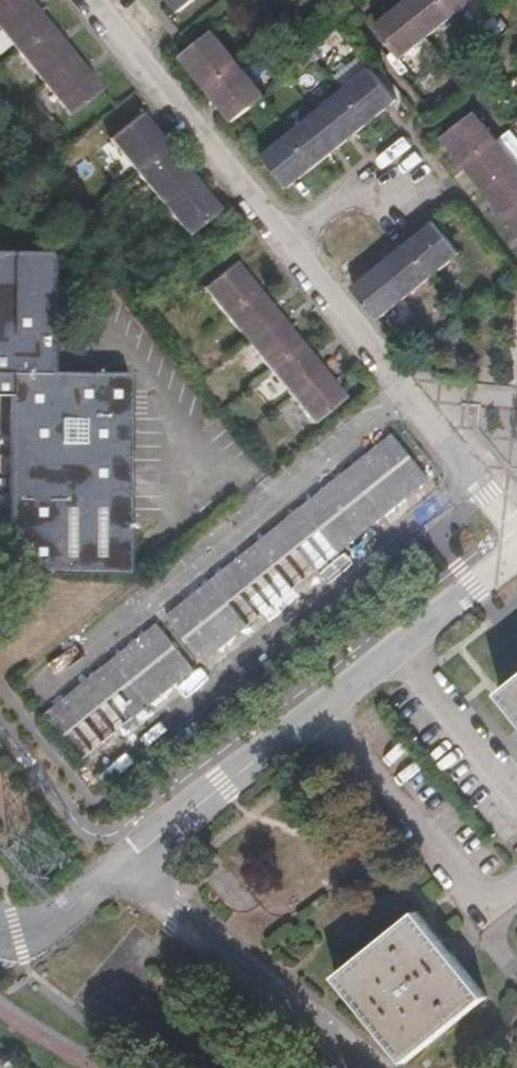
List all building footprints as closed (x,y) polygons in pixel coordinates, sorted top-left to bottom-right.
[(28,0),(0,0),(0,29),(69,115),(100,90),(28,0)] [(180,11),(194,0),(171,0),(180,11)] [(473,0),(410,0),(376,28),(401,58),(473,0)] [(265,96),(213,31),(182,57),(234,121),(265,96)] [(288,188),(397,101),(371,70),(263,156),(288,188)] [(220,212),(141,114),(110,139),(188,237),(220,212)] [(475,114),(444,139),(516,229),(516,165),(475,114)] [(379,320),(461,254),(435,222),(354,289),(379,320)] [(10,573),(129,574),(130,375),(51,375),(51,319),(51,253),(0,253),(0,397),(9,397),(11,397),(10,573)] [(203,288),(314,424),(345,398),(235,262),(203,288)] [(203,661),(429,480),(393,434),(167,616),(203,661)] [(194,668),(159,624),(45,717),(81,760),(194,668)] [(503,694),(516,710),(516,682),(503,694)] [(407,1061),(487,997),(419,913),(339,977),(407,1061)]
